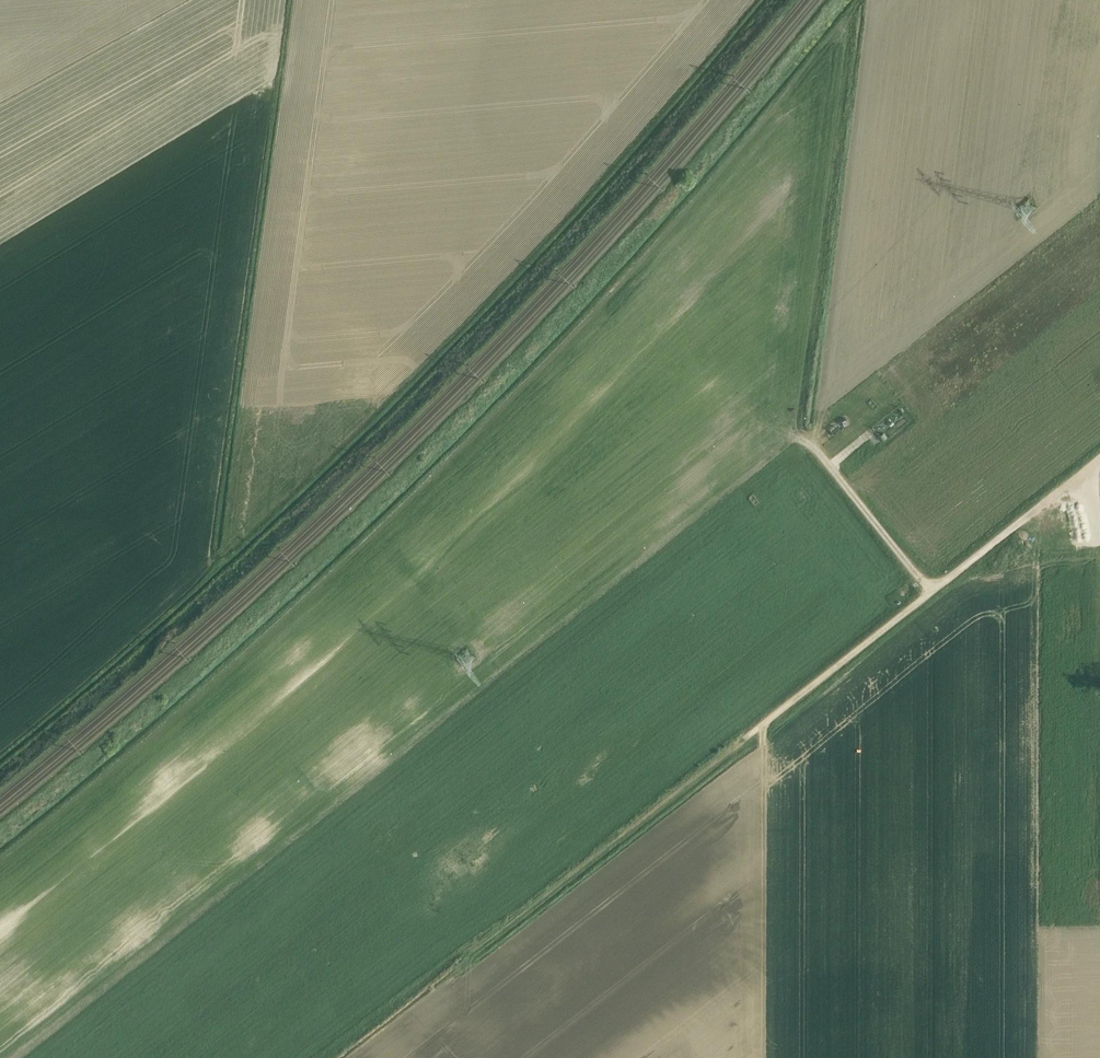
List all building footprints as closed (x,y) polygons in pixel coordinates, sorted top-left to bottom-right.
[(882,422),(887,428),(888,427),(893,433),(916,413),(906,402),(882,422)] [(761,489),(757,492),(762,500),(767,497),(761,489)]
